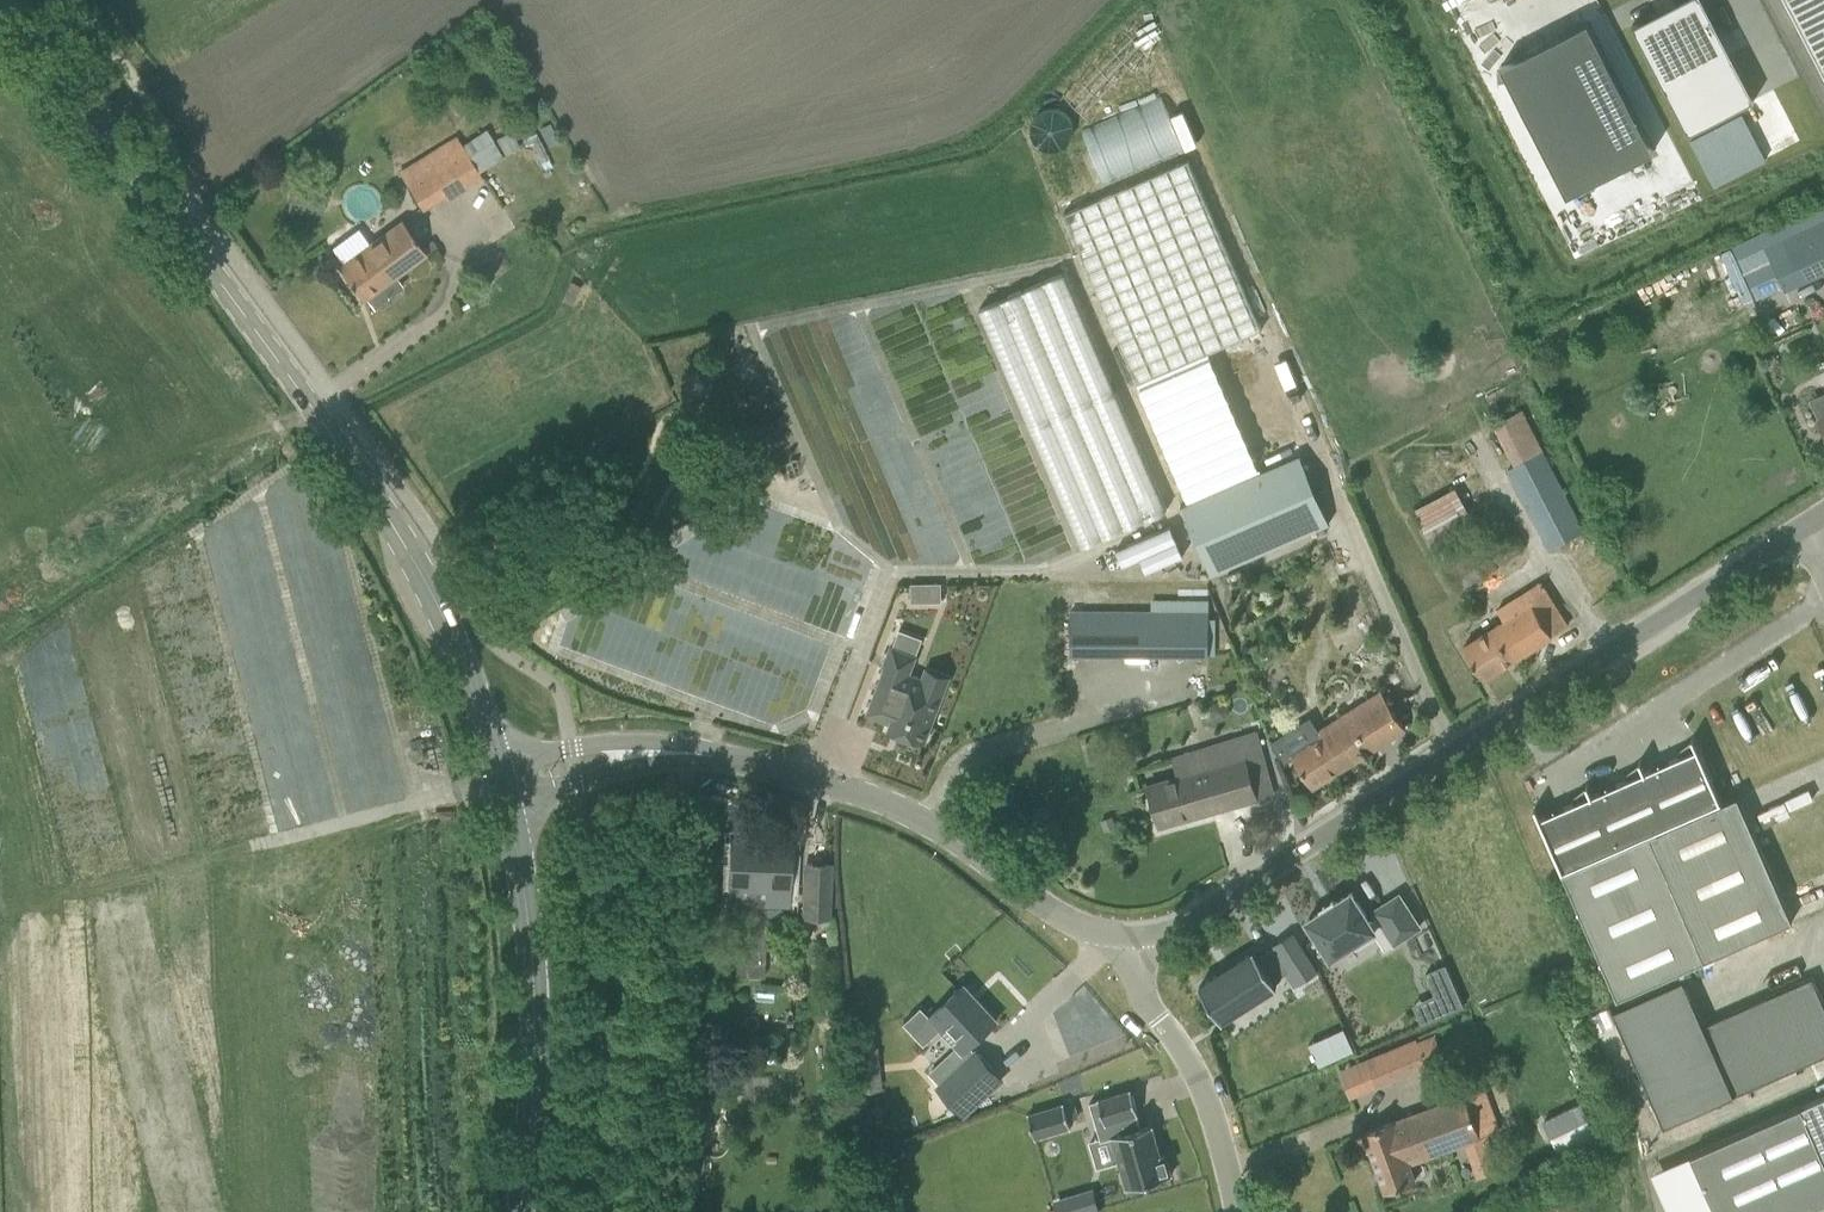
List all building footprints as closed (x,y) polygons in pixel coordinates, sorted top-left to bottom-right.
[(1704,0),(1679,0),(1632,24),(1689,133),(1755,99),(1704,0)] [(1823,69),(1823,0),(1788,0),(1823,69)] [(1661,161),(1588,20),(1498,67),(1571,208),(1661,161)] [(1159,94),(1080,129),(1102,180),(1181,146),(1159,94)] [(1044,105),(1028,134),(1058,150),(1074,122),(1044,105)] [(535,129),(555,166),(568,159),(548,122),(535,129)] [(463,141),(480,168),(502,154),(485,127),(463,141)] [(425,155),(398,172),(411,193),(420,206),(421,209),(448,193),(425,155)] [(1260,471),(1315,449),(1191,157),(1065,211),(1142,389),(1132,393),(1182,504),(1260,471)] [(1768,243),(1787,289),(1823,271),(1823,218),(1768,243)] [(402,219),(340,265),(364,299),(368,296),(375,305),(403,285),(396,276),(427,253),(402,219)] [(1168,508),(1065,274),(981,310),(1084,545),(1168,508)] [(703,379),(701,379),(699,379),(698,380),(697,382),(697,383),(697,385),(698,387),(699,387),(701,388),(703,387),(704,386),(705,385),(705,383),(705,382),(704,380),(703,379)] [(1812,401),(1823,428),(1823,395),(1812,401)] [(1514,465),(1511,467),(1551,547),(1585,531),(1522,409),(1494,423),(1514,465)] [(1260,471),(1182,504),(1212,573),(1291,541),(1260,471)] [(1456,487),(1413,505),(1428,542),(1472,524),(1456,487)] [(1144,569),(1182,557),(1172,527),(1112,546),(1119,566),(1141,559),(1144,569)] [(1465,646),(1484,677),(1569,624),(1542,582),(1498,609),(1505,621),(1465,646)] [(942,583),(923,583),(923,600),(942,599),(942,583)] [(1209,656),(1209,609),(1071,609),(1071,656),(1209,656)] [(885,666),(867,713),(891,722),(888,729),(925,743),(943,695),(921,687),(924,678),(910,673),(917,655),(891,645),(883,666),(885,666)] [(1310,716),(1274,739),(1288,760),(1295,755),(1314,786),(1405,728),(1382,691),(1320,731),(1310,716)] [(1210,709),(1212,716),(1219,720),(1228,717),(1231,711),(1229,703),(1223,700),(1213,702),(1210,709)] [(1160,825),(1274,793),(1256,730),(1170,753),(1177,775),(1148,783),(1160,825)] [(1537,805),(1535,807),(1562,871),(1722,801),(1694,736),(1692,737),(1694,744),(1678,751),(1680,755),(1646,770),(1641,759),(1640,761),(1642,767),(1625,775),(1627,778),(1593,793),(1588,783),(1586,784),(1589,791),(1573,798),(1574,802),(1541,816),(1537,805)] [(1738,795),(1563,872),(1618,997),(1793,920),(1738,795)] [(1035,815),(1027,824),(1034,831),(1042,821),(1035,815)] [(1105,830),(1117,825),(1113,815),(1101,820),(1105,830)] [(789,901),(791,840),(732,838),(732,840),(732,846),(726,849),(726,859),(731,862),(731,900),(789,901)] [(807,864),(807,916),(830,918),(831,864),(807,864)] [(703,885),(703,914),(722,914),(722,885),(703,885)] [(1420,926),(1399,894),(1373,910),(1377,916),(1370,921),(1351,891),(1334,902),(1333,900),(1322,907),(1323,909),(1307,919),(1331,957),(1353,943),(1357,948),(1376,935),(1384,948),(1420,926)] [(737,907),(736,976),(765,977),(766,947),(781,948),(781,937),(782,908),(767,907),(737,907)] [(1255,950),(1199,985),(1222,1020),(1277,985),(1274,980),(1290,970),(1299,983),(1318,971),(1293,931),(1274,944),(1275,946),(1259,956),(1255,950)] [(703,938),(703,966),(716,966),(716,949),(719,949),(719,938),(703,938)] [(1446,1014),(1466,1005),(1447,963),(1428,972),(1437,994),(1446,1014)] [(1703,1024),(1683,979),(1614,1009),(1665,1125),(1823,1055),(1823,1003),(1812,976),(1703,1024)] [(922,1005),(905,1021),(927,1045),(947,1027),(963,1044),(967,1048),(970,1045),(997,1020),(964,985),(931,1015),(922,1005)] [(1418,1040),(1417,1039),(1367,1061),(1377,1085),(1445,1058),(1436,1034),(1418,1040)] [(855,1048),(857,1067),(880,1064),(878,1046),(855,1048)] [(965,1113),(1003,1078),(977,1049),(976,1051),(946,1078),(939,1085),(965,1113)] [(1128,1187),(1172,1175),(1165,1152),(1161,1153),(1152,1123),(1141,1126),(1137,1113),(1138,1112),(1132,1089),(1090,1102),(1101,1140),(1113,1136),(1128,1187)] [(1481,1136),(1481,1135),(1500,1127),(1487,1089),(1466,1096),(1465,1093),(1366,1132),(1390,1191),(1418,1179),(1411,1162),(1481,1136)] [(1691,1154),(1716,1211),(1800,1211),(1823,1201),(1823,1095),(1691,1154)] [(1601,1142),(1582,1101),(1544,1118),(1563,1160),(1601,1142)] [(1071,1126),(1064,1102),(1029,1112),(1036,1136),(1071,1126)] [(1494,1158),(1476,1164),(1479,1174),(1497,1168),(1494,1158)] [(1099,1210),(1094,1194),(1056,1206),(1057,1211),(1093,1211),(1099,1210)]
